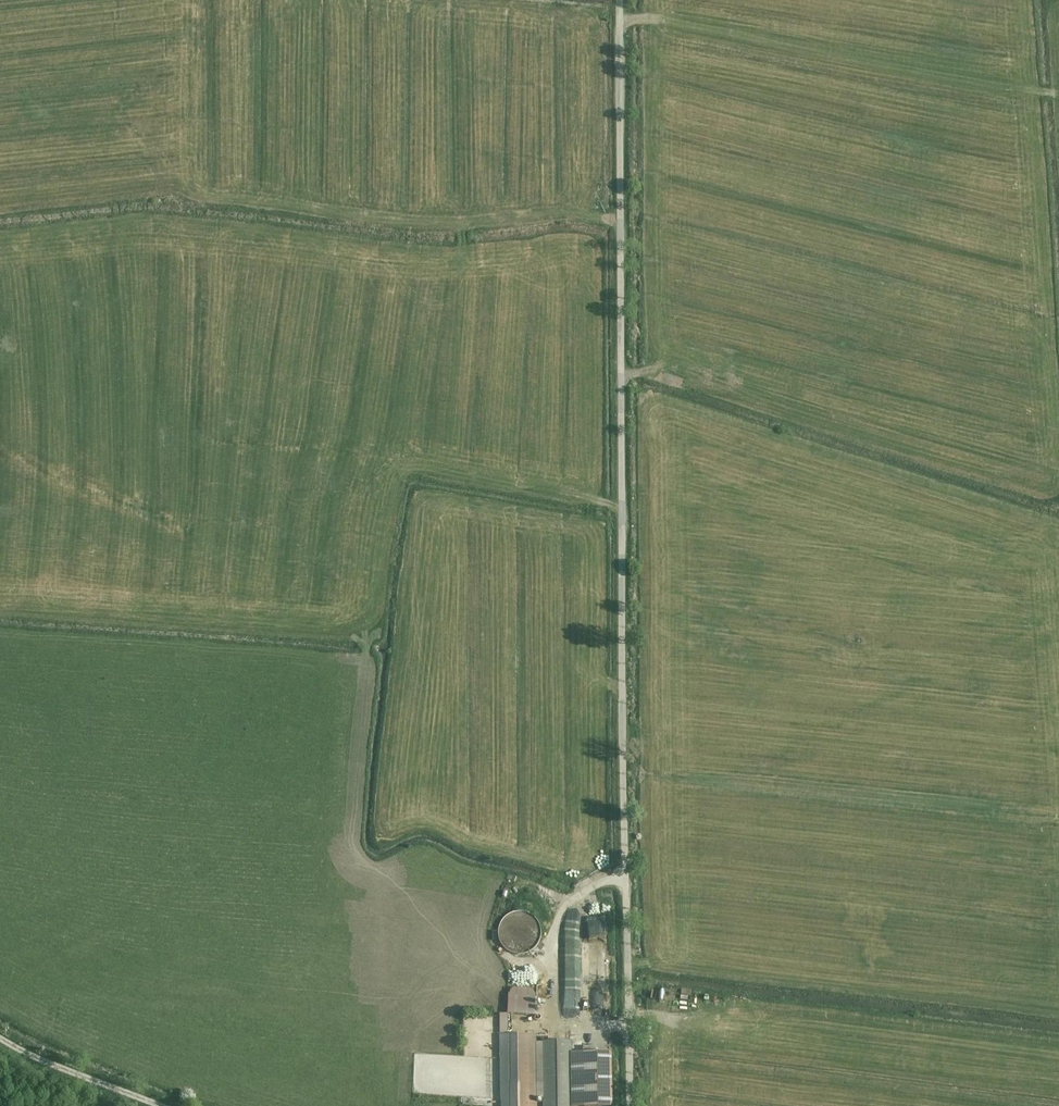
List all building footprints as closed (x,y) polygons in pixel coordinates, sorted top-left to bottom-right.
[(527,910),(522,910),(516,911),(510,914),(505,918),(503,925),(502,929),(501,935),(503,940),(506,944),(510,948),(514,951),(519,952),(524,953),(529,952),(534,950),(538,948),(541,940),(544,933),(543,927),(541,921),(537,916),(532,910),(527,910)] [(512,987),(511,1011),(538,1012),(539,988),(512,987)] [(502,1033),(503,1105),(539,1105),(538,1033),(502,1033)] [(545,1041),(546,1105),(575,1105),(575,1103),(618,1102),(617,1050),(572,1051),(572,1040),(545,1041)]
